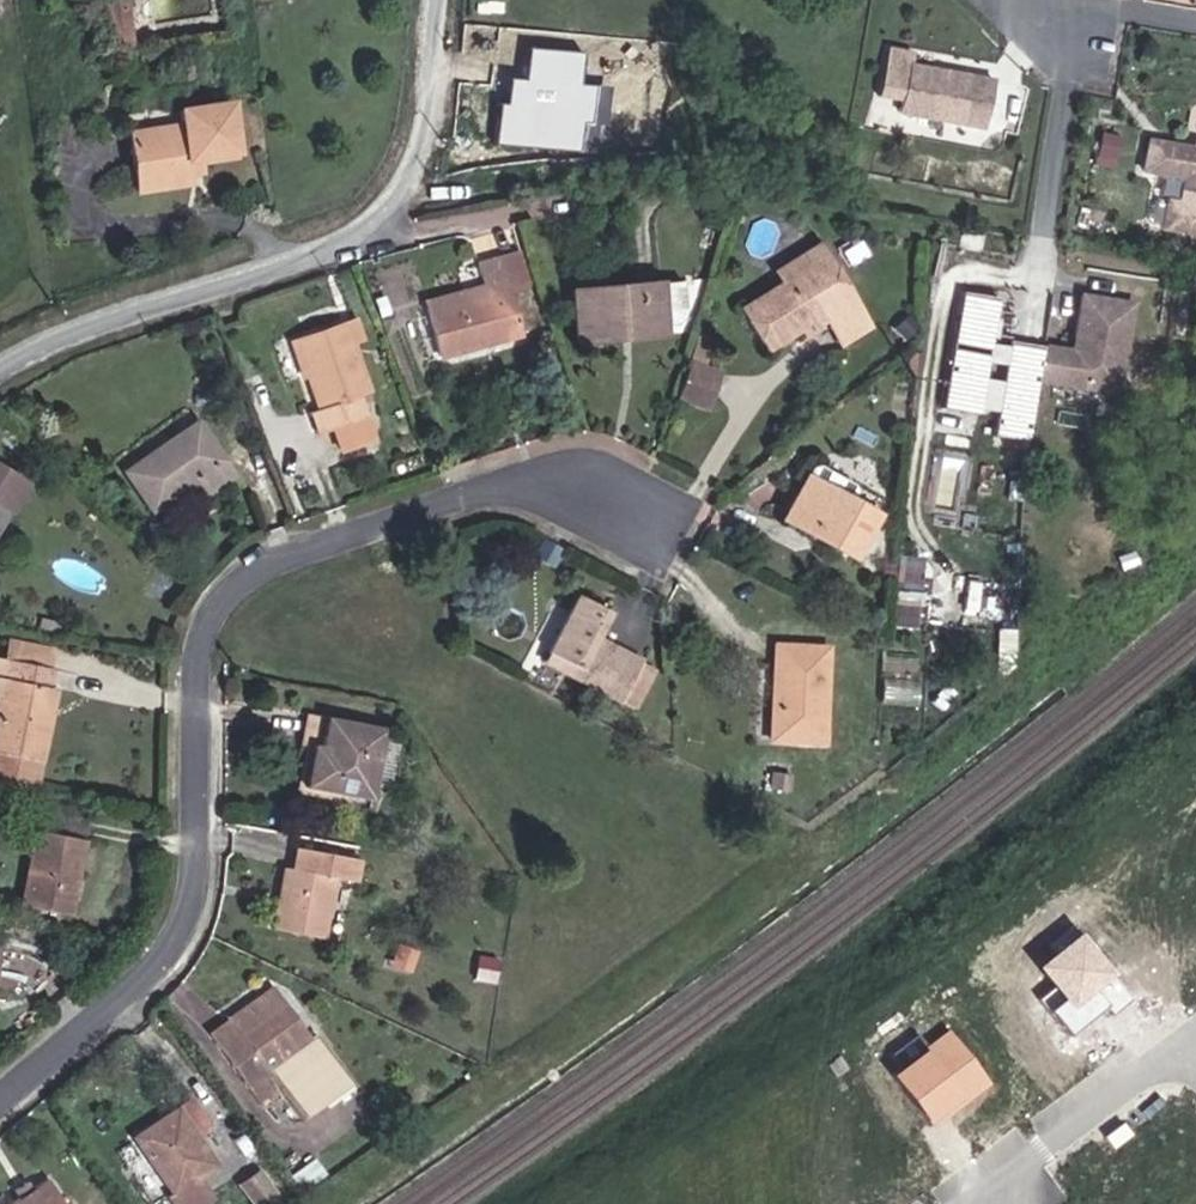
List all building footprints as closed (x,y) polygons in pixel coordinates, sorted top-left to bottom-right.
[(121,2),(101,5),(105,47),(126,45),(121,2)] [(499,142),(608,150),(613,80),(587,78),(589,45),(532,41),(530,72),(505,71),(499,142)] [(984,144),(991,97),(906,83),(908,71),(883,67),(875,114),(900,118),(898,131),(984,144)] [(183,181),(182,167),(182,154),(206,152),(229,150),(224,101),(176,105),(177,121),(125,127),(130,187),(183,181)] [(1111,173),(1115,151),(1098,148),(1095,170),(1111,173)] [(182,154),(182,167),(208,165),(206,152),(182,154)] [(1193,155),(1192,167),(1181,165),(1182,159),(1147,154),(1142,184),(1184,191),(1180,216),(1168,214),(1164,242),(1195,246),(1195,155),(1193,155)] [(472,288),(413,310),(411,311),(428,355),(511,325),(483,241),(458,251),(466,272),(472,288)] [(760,281),(766,295),(816,269),(808,256),(760,281)] [(816,269),(766,295),(770,302),(736,321),(756,355),(788,338),(793,345),(815,332),(819,340),(813,343),(823,359),(856,342),(816,269)] [(407,296),(413,310),(472,288),(466,272),(407,296)] [(961,287),(950,401),(1017,408),(1024,341),(997,338),(1001,291),(961,287)] [(619,329),(669,324),(665,288),(621,292),(567,294),(571,345),(619,341),(619,329)] [(340,294),(328,298),(335,318),(348,314),(340,294)] [(770,302),(766,295),(731,312),(736,321),(770,302)] [(335,318),(328,298),(281,316),(305,384),(295,387),(304,411),(320,405),(352,393),(345,372),(353,368),(335,318)] [(1112,414),(1126,323),(1075,315),(1068,357),(1072,358),(1070,372),(1066,371),(1037,367),(1032,402),(1112,414)] [(305,384),(281,316),(272,320),(295,387),(305,384)] [(670,336),(669,324),(619,329),(619,341),(670,336)] [(703,396),(710,377),(682,367),(675,387),(703,396)] [(698,411),(703,396),(675,387),(670,400),(698,411)] [(360,413),(352,393),(320,405),(328,425),(360,413)] [(195,497),(226,473),(189,423),(142,455),(119,473),(146,508),(183,480),(195,497)] [(788,467),(769,502),(816,528),(812,538),(834,549),(858,504),(788,467)] [(12,484),(0,476),(0,503),(12,484)] [(816,528),(769,502),(764,511),(812,538),(816,528)] [(549,561),(557,544),(537,535),(529,552),(549,561)] [(934,555),(894,555),(894,621),(934,621),(934,555)] [(623,704),(635,681),(643,662),(611,645),(607,654),(598,649),(614,615),(580,598),(546,667),(622,706),(623,704)] [(26,642),(0,638),(0,671),(22,675),(26,642)] [(824,647),(770,647),(771,741),(825,740),(824,647)] [(19,696),(22,675),(0,671),(0,788),(13,790),(22,724),(14,723),(19,696)] [(650,689),(635,681),(623,704),(638,713),(650,689)] [(22,724),(27,697),(19,696),(14,723),(22,724)] [(356,797),(362,755),(366,724),(288,712),(283,743),(298,746),(288,810),(353,819),(356,797)] [(381,757),(362,755),(356,797),(375,799),(381,757)] [(66,843),(14,835),(3,911),(55,918),(66,843)] [(343,878),(345,857),(281,848),(279,869),(270,868),(261,930),(311,939),(319,876),(343,878)] [(1121,974),(1085,930),(1041,967),(1069,1000),(1054,1011),(1074,1035),(1110,1007),(1116,1015),(1135,999),(1117,977),(1121,974)] [(264,974),(222,1003),(229,1015),(272,985),(264,974)] [(229,1015),(222,1003),(199,1020),(248,1089),(263,1078),(284,1106),(340,1066),(304,1018),(299,1021),(272,985),(229,1015)] [(995,1084),(951,1029),(927,1046),(917,1036),(889,1055),(900,1073),(896,1076),(933,1126),(995,1084)] [(201,1106),(185,1082),(167,1094),(184,1117),(201,1106)] [(206,1150),(184,1117),(167,1094),(125,1125),(164,1181),(155,1188),(166,1203),(180,1203),(211,1182),(194,1159),(206,1150)] [(14,1188),(35,1175),(25,1161),(5,1175),(14,1188)] [(278,1187),(262,1166),(243,1180),(259,1201),(278,1187)] [(35,1175),(14,1188),(5,1195),(11,1203),(69,1203),(45,1169),(35,1175)]
